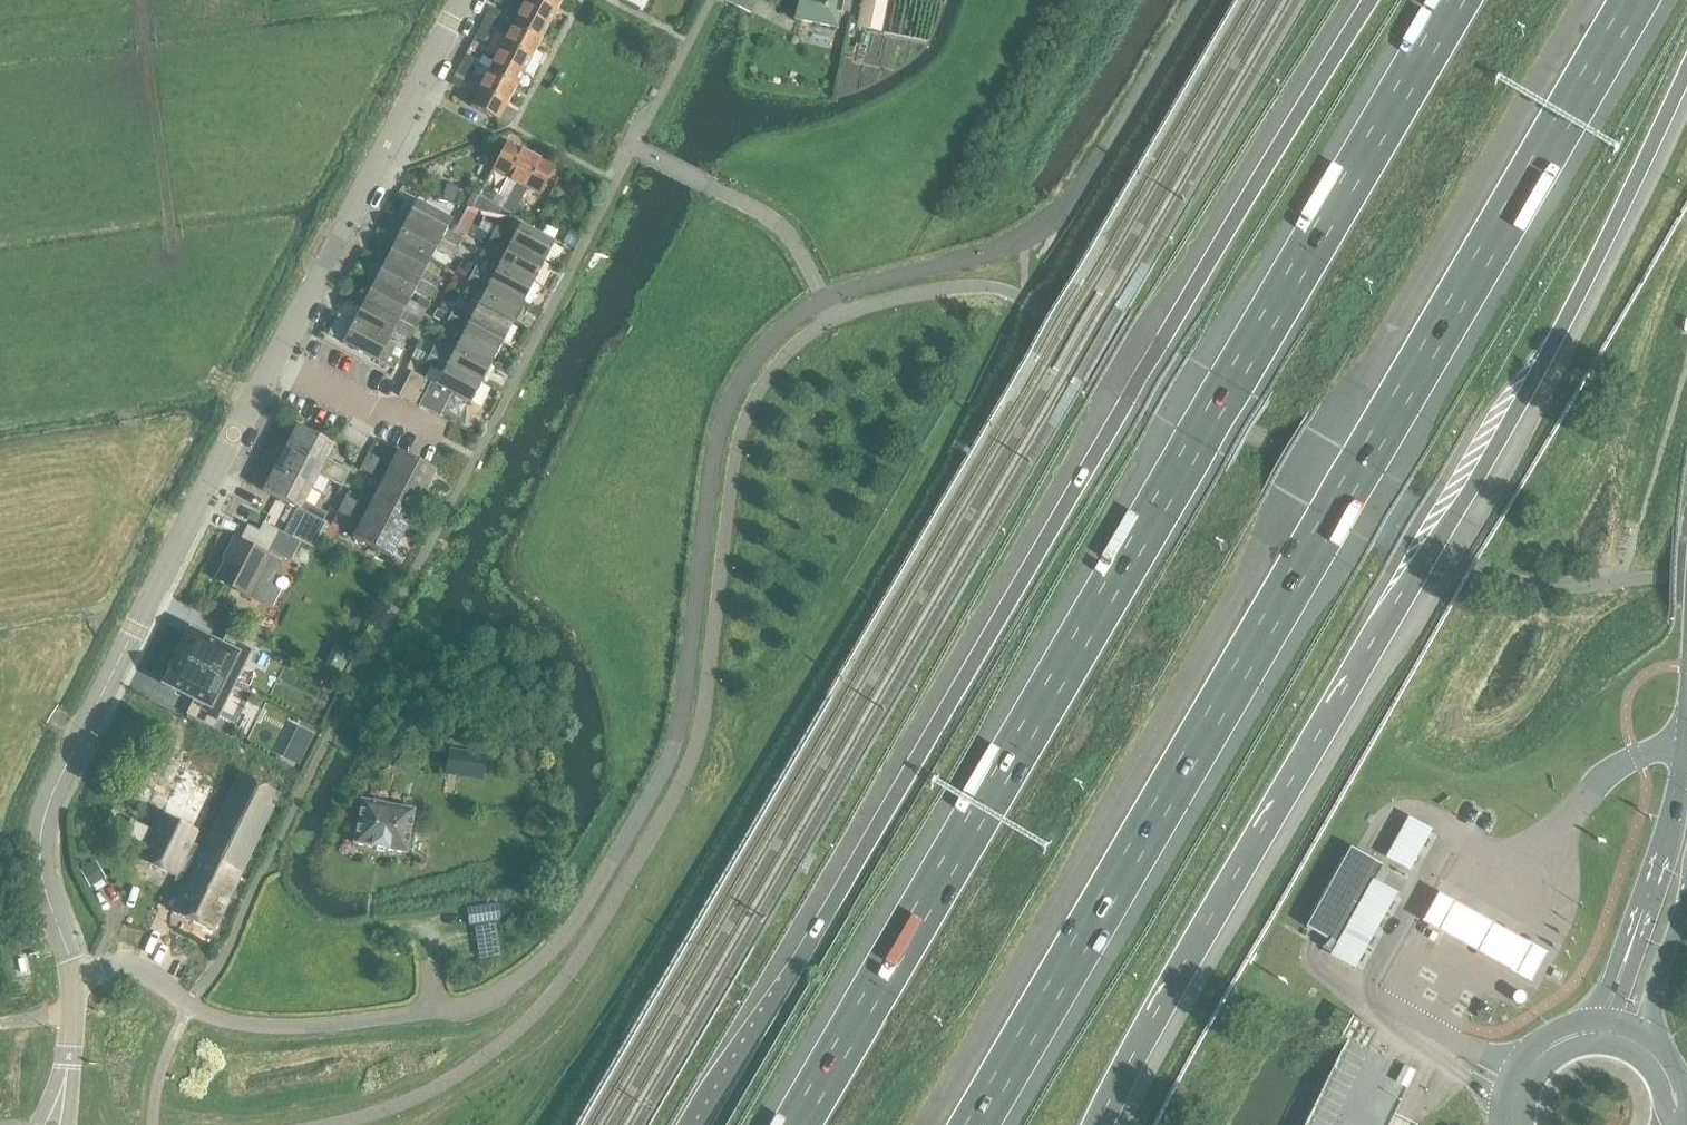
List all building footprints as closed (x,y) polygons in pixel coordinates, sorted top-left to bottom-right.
[(557,0),(526,0),(520,11),(548,25),(560,1),(557,0)] [(836,26),(842,0),(798,0),(794,18),(836,26)] [(887,0),(862,0),(857,26),(881,31),(887,0)] [(491,26),(499,11),(490,6),(482,21),(491,26)] [(520,11),(508,34),(535,48),(548,25),(520,11)] [(483,41),(491,26),(482,21),(474,36),(483,41)] [(535,48),(508,34),(495,58),(523,72),(535,48)] [(466,73),(474,58),(465,53),(458,68),(466,73)] [(495,58),(483,81),(510,96),(523,72),(495,58)] [(458,87),(466,73),(458,68),(450,83),(458,87)] [(497,120),(510,96),(483,81),(470,106),(497,120)] [(492,191),(488,199),(503,207),(529,154),(506,142),(491,170),(507,178),(498,194),(492,191)] [(554,167),(529,154),(503,207),(518,215),(522,206),(518,204),(526,188),(540,195),(554,167)] [(477,195),(472,207),(498,214),(501,207),(477,195)] [(417,201),(406,221),(457,248),(462,238),(446,230),(452,220),(417,201)] [(466,206),(453,233),(462,238),(476,214),(478,211),(479,210),(466,206)] [(479,228),(491,235),(496,226),(483,220),(479,228)] [(457,248),(406,221),(395,242),(430,260),(436,250),(451,258),(457,248)] [(496,226),(491,235),(544,262),(554,241),(519,223),(513,235),(496,226)] [(476,233),(473,238),(486,245),(487,244),(491,236),(478,229),(476,233)] [(491,235),(487,244),(504,253),(498,263),(534,281),(544,262),(491,235)] [(395,242),(385,261),(435,288),(441,278),(425,270),(430,260),(395,242)] [(385,261),(374,281),(410,300),(415,290),(430,298),(435,288),(385,261)] [(462,270),(470,275),(475,266),(466,262),(462,270)] [(475,266),(470,275),(523,302),(534,281),(498,263),(492,275),(475,266)] [(470,275),(466,283),(483,292),(477,303),(512,322),(523,302),(470,275)] [(410,300),(374,281),(363,302),(414,328),(420,318),(404,310),(410,300)] [(363,302),(353,321),(389,340),(393,331),(408,339),(414,328),(363,302)] [(454,307),(449,315),(502,343),(512,322),(477,303),(471,316),(454,307)] [(448,315),(437,308),(434,314),(432,317),(444,323),(448,315)] [(449,315),(445,324),(457,331),(451,341),(456,344),(491,362),(502,343),(449,315)] [(396,344),(389,340),(353,321),(342,343),(393,370),(399,358),(390,354),(396,344)] [(432,347),(428,355),(481,383),(491,362),(456,344),(450,356),(432,347)] [(428,355),(423,364),(430,368),(424,378),(431,382),(441,387),(441,388),(450,393),(470,403),(481,383),(428,355)] [(410,371),(397,395),(408,401),(420,376),(410,371)] [(420,376),(408,401),(418,406),(431,382),(424,378),(420,376)] [(431,382),(418,406),(428,412),(438,416),(443,406),(450,393),(441,388),(441,387),(431,382)] [(333,444),(297,425),(285,447),(344,478),(348,471),(326,459),(333,444)] [(285,447),(274,468),(311,487),(318,474),(340,486),(344,478),(285,447)] [(390,464),(368,452),(364,460),(423,491),(435,469),(397,450),(390,464)] [(412,513),(423,491),(364,460),(360,468),(382,479),(375,493),(412,513)] [(321,495),(310,489),(311,487),(274,468),(263,490),(322,521),(327,513),(314,506),(321,495)] [(345,495),(341,503),(401,534),(412,513),(375,493),(368,507),(345,495)] [(352,537),(389,556),(401,534),(341,503),(337,511),(359,522),(352,537)] [(251,511),(247,519),(257,524),(261,516),(251,511)] [(325,524),(321,531),(322,531),(325,533),(333,537),(340,526),(331,522),(330,523),(326,521),(325,524)] [(300,541),(299,542),(312,549),(322,531),(321,531),(309,524),(300,541)] [(279,530),(269,550),(290,561),(299,542),(300,541),(279,530)] [(261,602),(282,562),(237,539),(216,579),(247,595),(261,602)] [(184,647),(178,658),(223,681),(236,656),(246,661),(254,645),(229,632),(222,646),(190,630),(182,645),(184,647)] [(342,670),(349,646),(335,642),(328,665),(342,670)] [(170,668),(162,683),(164,685),(194,700),(187,714),(212,727),(220,711),(210,706),(223,681),(178,658),(173,669),(170,668)] [(301,728),(291,748),(304,754),(313,734),(301,728)] [(485,780),(489,754),(449,748),(445,774),(485,780)] [(161,816),(196,833),(227,767),(192,750),(161,816)] [(191,842),(184,857),(196,863),(201,853),(241,872),(279,792),(237,772),(201,847),(191,842)] [(354,843),(406,851),(413,808),(361,799),(354,843)] [(1408,812),(1390,856),(1416,867),(1434,823),(1408,812)] [(140,858),(176,875),(184,857),(191,842),(196,833),(161,816),(153,831),(131,820),(125,833),(147,844),(140,858)] [(1330,936),(1374,858),(1364,852),(1353,846),(1308,924),(1322,932),(1330,936)] [(213,930),(241,872),(201,853),(196,863),(173,911),(213,930)] [(1328,939),(1323,948),(1336,955),(1378,878),(1386,864),(1374,858),(1330,936),(1328,939)] [(79,869),(90,886),(105,877),(95,860),(79,869)] [(1378,878),(1336,955),(1357,966),(1399,890),(1378,878)] [(1547,953),(1440,894),(1424,922),(1531,982),(1547,953)] [(497,901),(466,907),(469,928),(500,922),(497,901)] [(1486,1003),(1478,1017),(1488,1022),(1496,1009),(1486,1003)] [(1394,1115),(1416,1071),(1395,1061),(1370,1048),(1349,1038),(1343,1050),(1336,1063),(1306,1124),(1389,1124),(1394,1115)]
